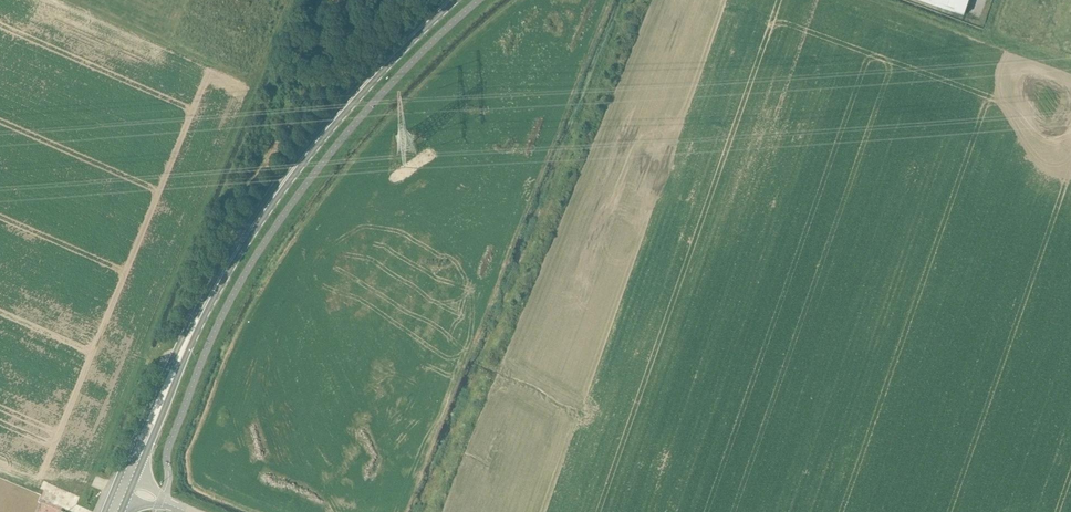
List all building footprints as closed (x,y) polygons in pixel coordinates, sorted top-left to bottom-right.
[(964,17),(970,0),(914,0),(964,17)]
